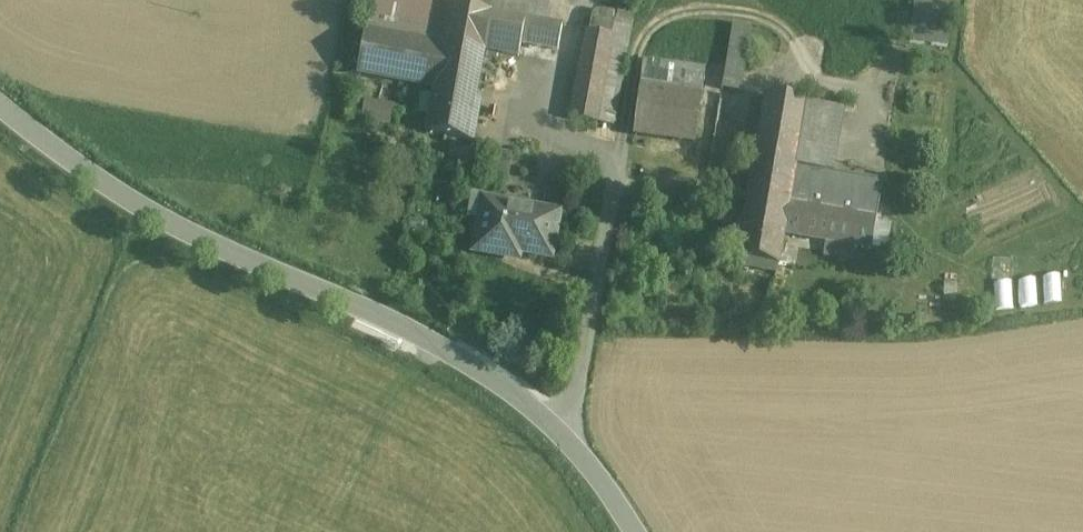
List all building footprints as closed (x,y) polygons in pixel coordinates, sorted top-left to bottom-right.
[(365,31),(443,46),(451,6),(452,0),(371,0),(365,31)] [(533,0),(452,0),(451,6),(550,25),(552,11),(549,6),(533,0)] [(550,25),(451,6),(443,46),(441,60),(481,67),(484,51),(518,58),(521,44),(558,51),(562,27),(550,25)] [(633,16),(594,9),(591,33),(613,37),(597,124),(612,127),(633,16)] [(749,26),(733,23),(722,90),(739,92),(749,26)] [(949,27),(912,23),(910,43),(947,47),(949,27)] [(443,46),(365,31),(357,74),(435,89),(441,60),(443,46)] [(591,33),(587,32),(570,119),(597,124),(613,37),(591,33)] [(481,67),(441,60),(435,89),(434,95),(427,132),(473,141),(480,104),(475,103),(481,67)] [(705,70),(643,62),(640,89),(702,98),(705,70)] [(702,98),(640,89),(634,133),(696,142),(702,98)] [(845,111),(806,104),(806,103),(767,97),(751,187),(790,194),(794,174),(813,177),(814,171),(834,174),(845,111)] [(400,108),(365,101),(361,119),(396,126),(400,108)] [(814,171),(813,177),(794,174),(790,194),(784,230),(785,230),(784,235),(826,242),(827,237),(823,236),(834,174),(814,171)] [(882,183),(834,174),(823,236),(827,237),(855,241),(854,247),(871,249),(882,183)] [(751,187),(750,187),(741,240),(737,239),(733,259),(779,266),(784,235),(785,230),(784,230),(790,194),(751,187)] [(559,214),(480,200),(477,221),(479,221),(474,252),(501,257),(503,250),(551,259),(559,214)] [(855,241),(827,237),(826,242),(824,257),(851,261),(854,247),(855,241)] [(1014,279),(995,282),(999,308),(1017,306),(1014,279)] [(863,313),(843,307),(840,318),(859,324),(863,313)]
